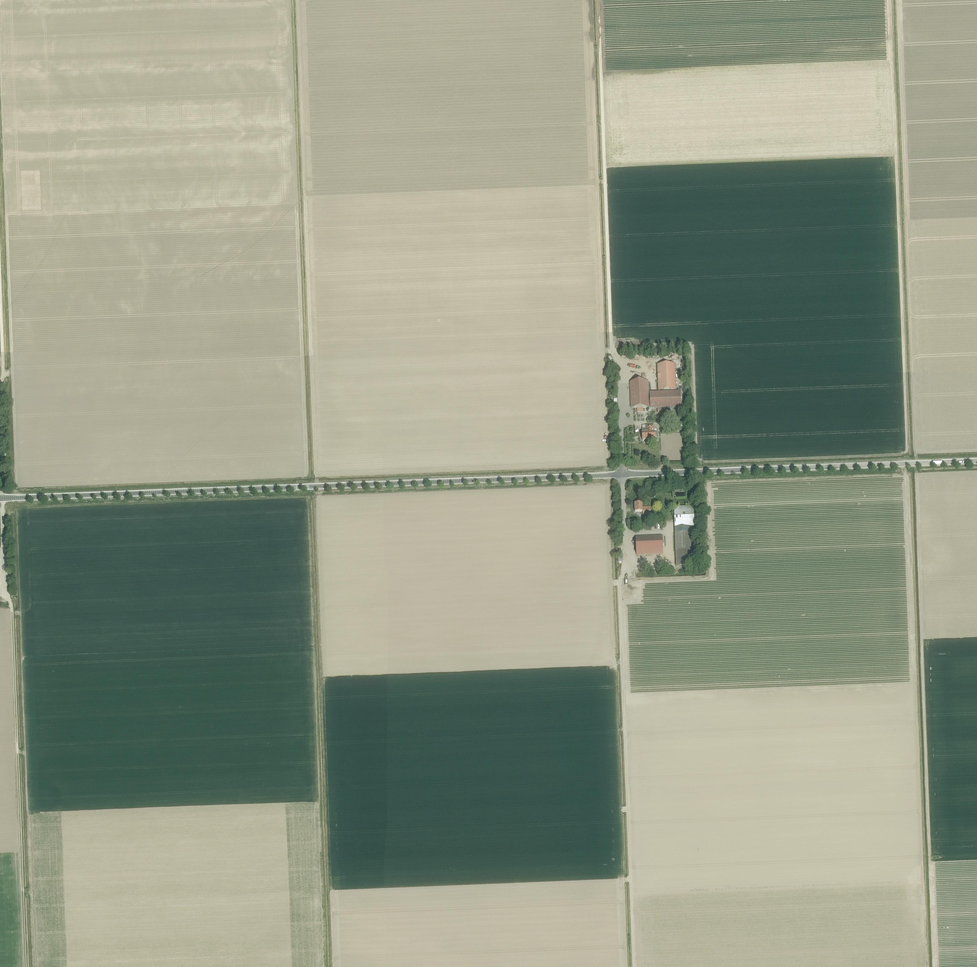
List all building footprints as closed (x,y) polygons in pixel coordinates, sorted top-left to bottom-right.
[(657,365),(658,369),(658,390),(676,390),(675,364),(657,365)] [(650,393),(649,393),(648,381),(630,382),(631,408),(650,408),(650,409),(681,408),(681,407),(685,407),(684,398),(682,399),(682,397),(681,397),(681,391),(650,392),(650,393)] [(642,433),(643,441),(655,440),(655,432),(654,432),(653,425),(646,425),(646,433),(642,433)] [(642,511),(647,511),(646,507),(642,507),(642,503),(635,503),(635,512),(643,512),(642,511)] [(675,528),(695,527),(694,506),(674,507),(675,528)] [(686,550),(686,566),(692,566),(691,533),(675,533),(676,550),(686,550)] [(637,555),(663,554),(662,536),(636,537),(637,555)] [(676,566),(686,566),(686,550),(676,550),(675,550),(676,566)]
